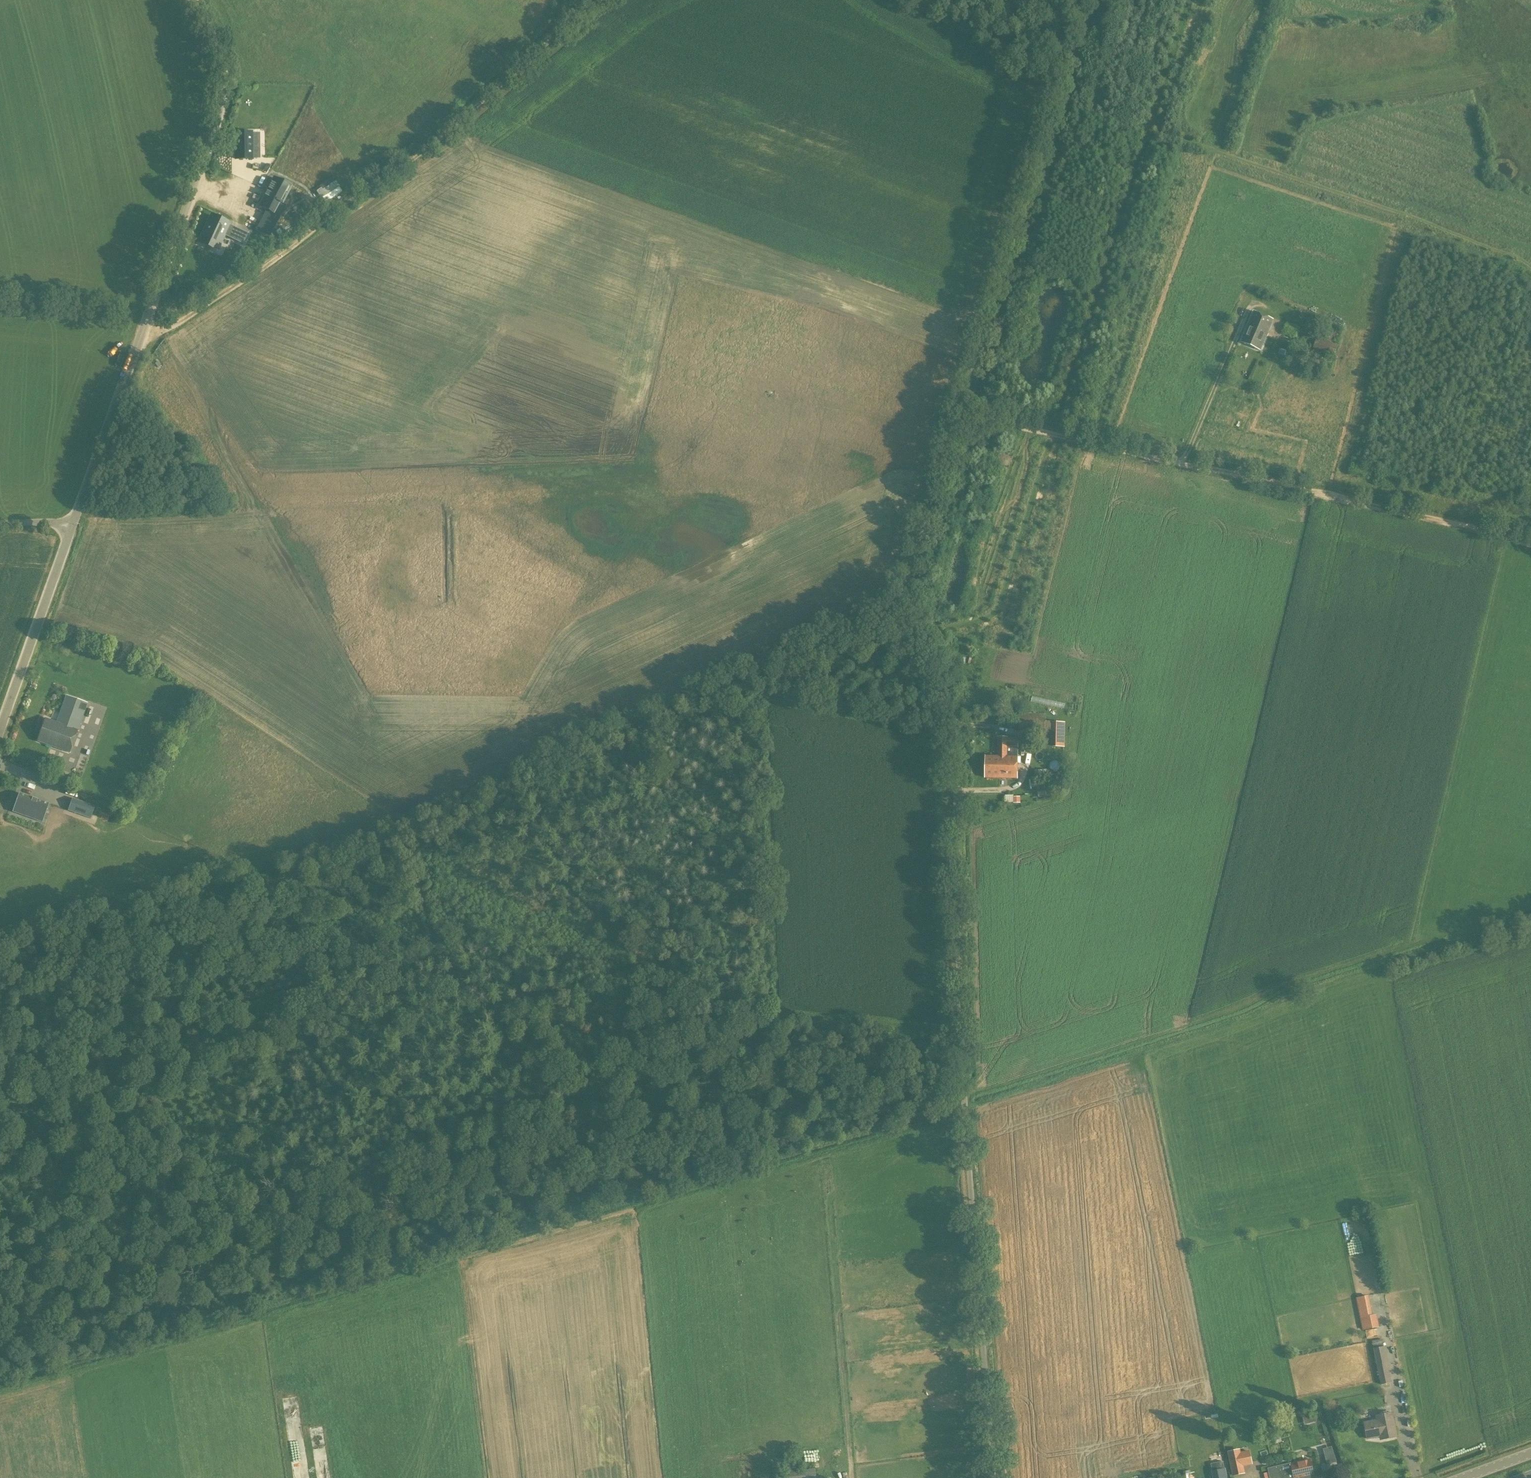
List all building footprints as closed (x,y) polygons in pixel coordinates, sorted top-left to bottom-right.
[(232,141),(232,167),(248,167),(248,166),(254,166),(254,160),(248,160),(248,141),(232,141)] [(280,167),(277,173),(290,179),(293,174),(280,167)] [(262,207),(251,228),(269,237),(287,204),(279,199),(282,194),(270,187),(265,195),(270,197),(264,208),(262,207)] [(207,213),(199,235),(218,242),(226,219),(207,213)] [(244,230),(239,240),(246,244),(252,233),(244,230)] [(1278,323),(1254,312),(1240,342),(1260,351),(1268,332),(1274,334),(1278,323)] [(1293,338),(1298,328),(1287,323),(1279,340),(1286,342),(1289,336),(1293,338)] [(1333,357),(1338,345),(1316,337),(1312,349),(1333,357)] [(76,665),(56,723),(46,719),(38,741),(69,753),(77,732),(105,743),(126,683),(76,665)] [(1064,747),(1065,730),(1060,730),(1060,723),(1052,723),(1052,730),(1055,730),(1054,746),(1058,746),(1058,751),(1062,751),(1062,747),(1064,747)] [(1017,779),(1018,738),(997,737),(997,756),(985,756),(985,778),(1017,779)] [(66,811),(91,817),(94,804),(70,797),(66,811)] [(66,825),(30,811),(22,830),(36,836),(38,832),(59,840),(66,825)] [(1362,1330),(1379,1326),(1377,1313),(1372,1313),(1369,1294),(1356,1297),(1362,1330)] [(1391,1383),(1382,1339),(1372,1341),(1381,1385),(1391,1383)] [(1377,1420),(1363,1423),(1367,1439),(1383,1436),(1383,1440),(1397,1437),(1392,1412),(1376,1416),(1377,1420)] [(1339,1471),(1330,1439),(1325,1440),(1324,1436),(1320,1438),(1321,1442),(1320,1442),(1327,1464),(1320,1466),(1322,1473),(1329,1471),(1329,1473),(1339,1471)] [(1248,1450),(1239,1452),(1238,1449),(1227,1452),(1233,1476),(1243,1473),(1242,1466),(1251,1464),(1248,1450)] [(796,1469),(795,1455),(787,1456),(789,1469),(796,1469)] [(1268,1472),(1264,1474),(1265,1477),(1301,1477),(1311,1476),(1313,1475),(1309,1459),(1267,1469),(1268,1472)] [(816,1468),(785,1470),(786,1477),(816,1477),(816,1468)]
